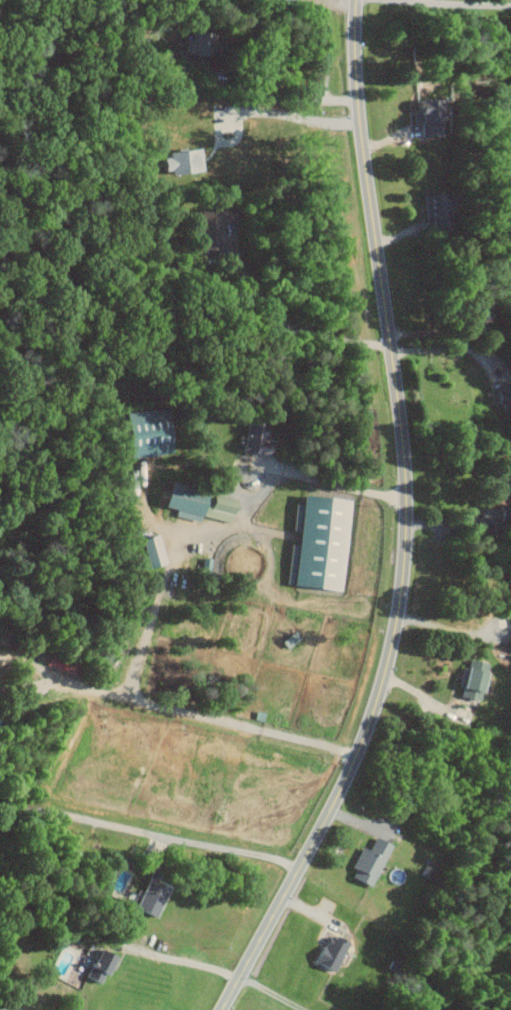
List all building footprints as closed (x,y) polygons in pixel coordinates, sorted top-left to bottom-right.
[(206,58),(210,36),(187,32),(186,41),(180,40),(178,53),(206,58)] [(160,154),(163,175),(203,169),(200,148),(160,154)] [(236,224),(236,208),(202,208),(202,248),(220,248),(220,224),(236,224)] [(118,413),(124,458),(165,452),(158,407),(118,413)] [(264,453),(267,423),(245,421),(243,451),(264,453)] [(169,514),(193,521),(201,491),(161,480),(154,505),(170,509),(169,514)] [(225,522),(231,499),(203,491),(197,514),(225,522)] [(349,499),(296,494),(286,584),(340,590),(349,499)] [(163,562),(154,534),(137,539),(146,567),(163,562)] [(474,701),(484,665),(467,660),(465,667),(461,666),(453,695),(474,701)] [(357,846),(345,877),(369,886),(385,843),(370,837),(365,849),(357,846)] [(160,895),(139,888),(132,910),(153,916),(160,895)] [(310,963),(330,972),(343,942),(323,934),(310,963)] [(110,955),(94,948),(82,977),(98,984),(110,955)]
